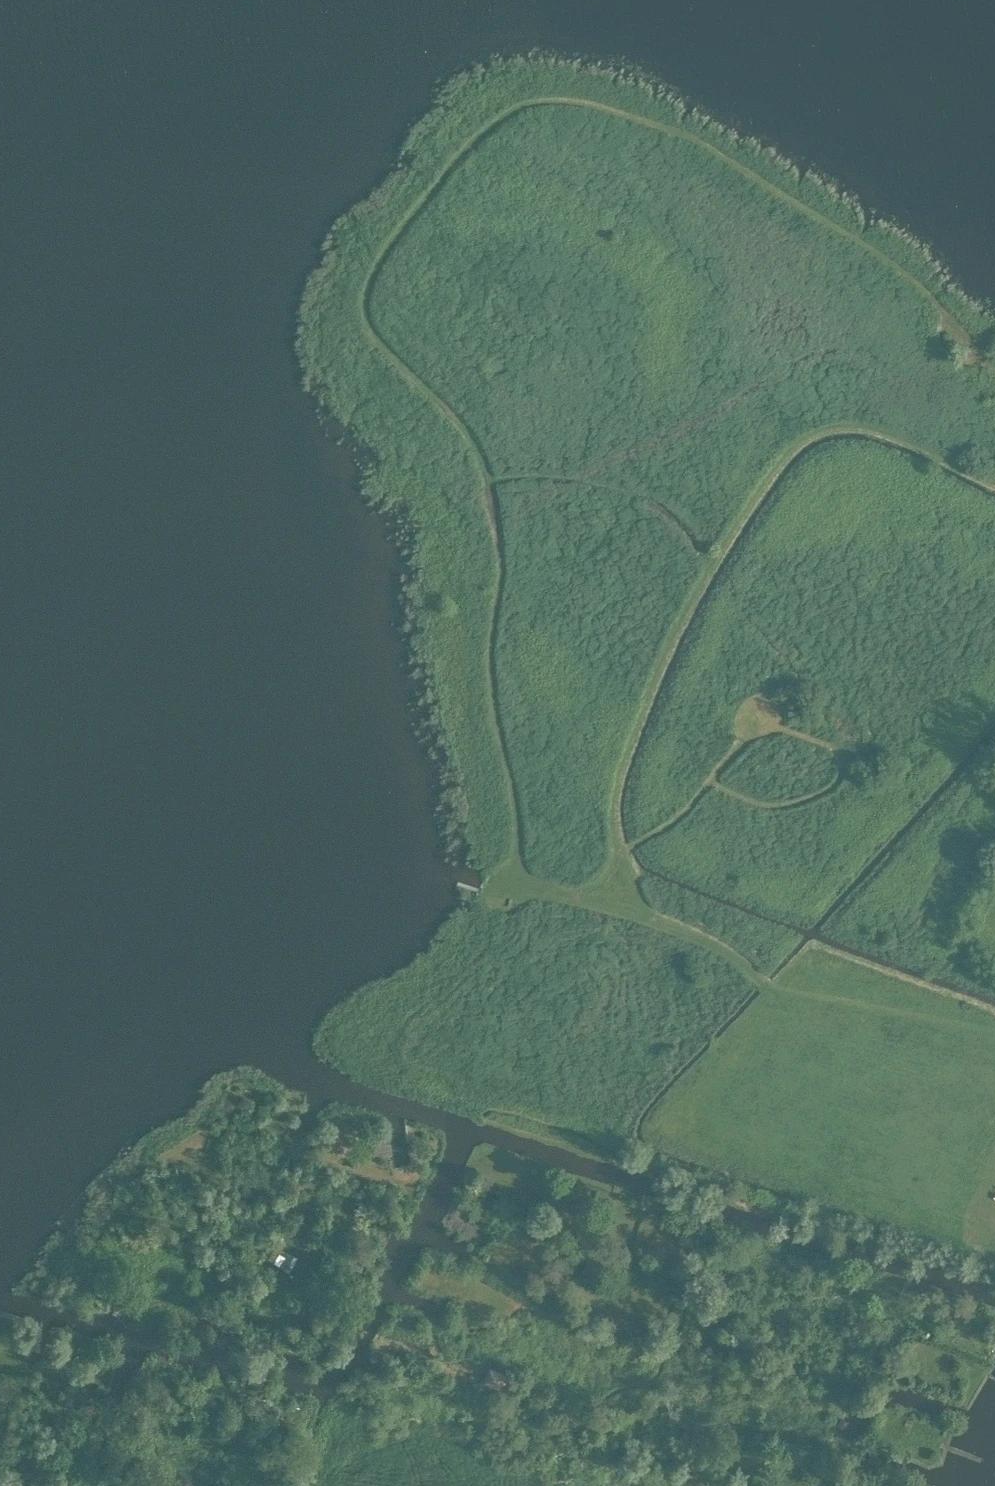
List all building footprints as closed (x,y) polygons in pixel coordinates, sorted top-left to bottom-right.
[(483,1382),(502,1391),(508,1377),(490,1368),(483,1382)]
